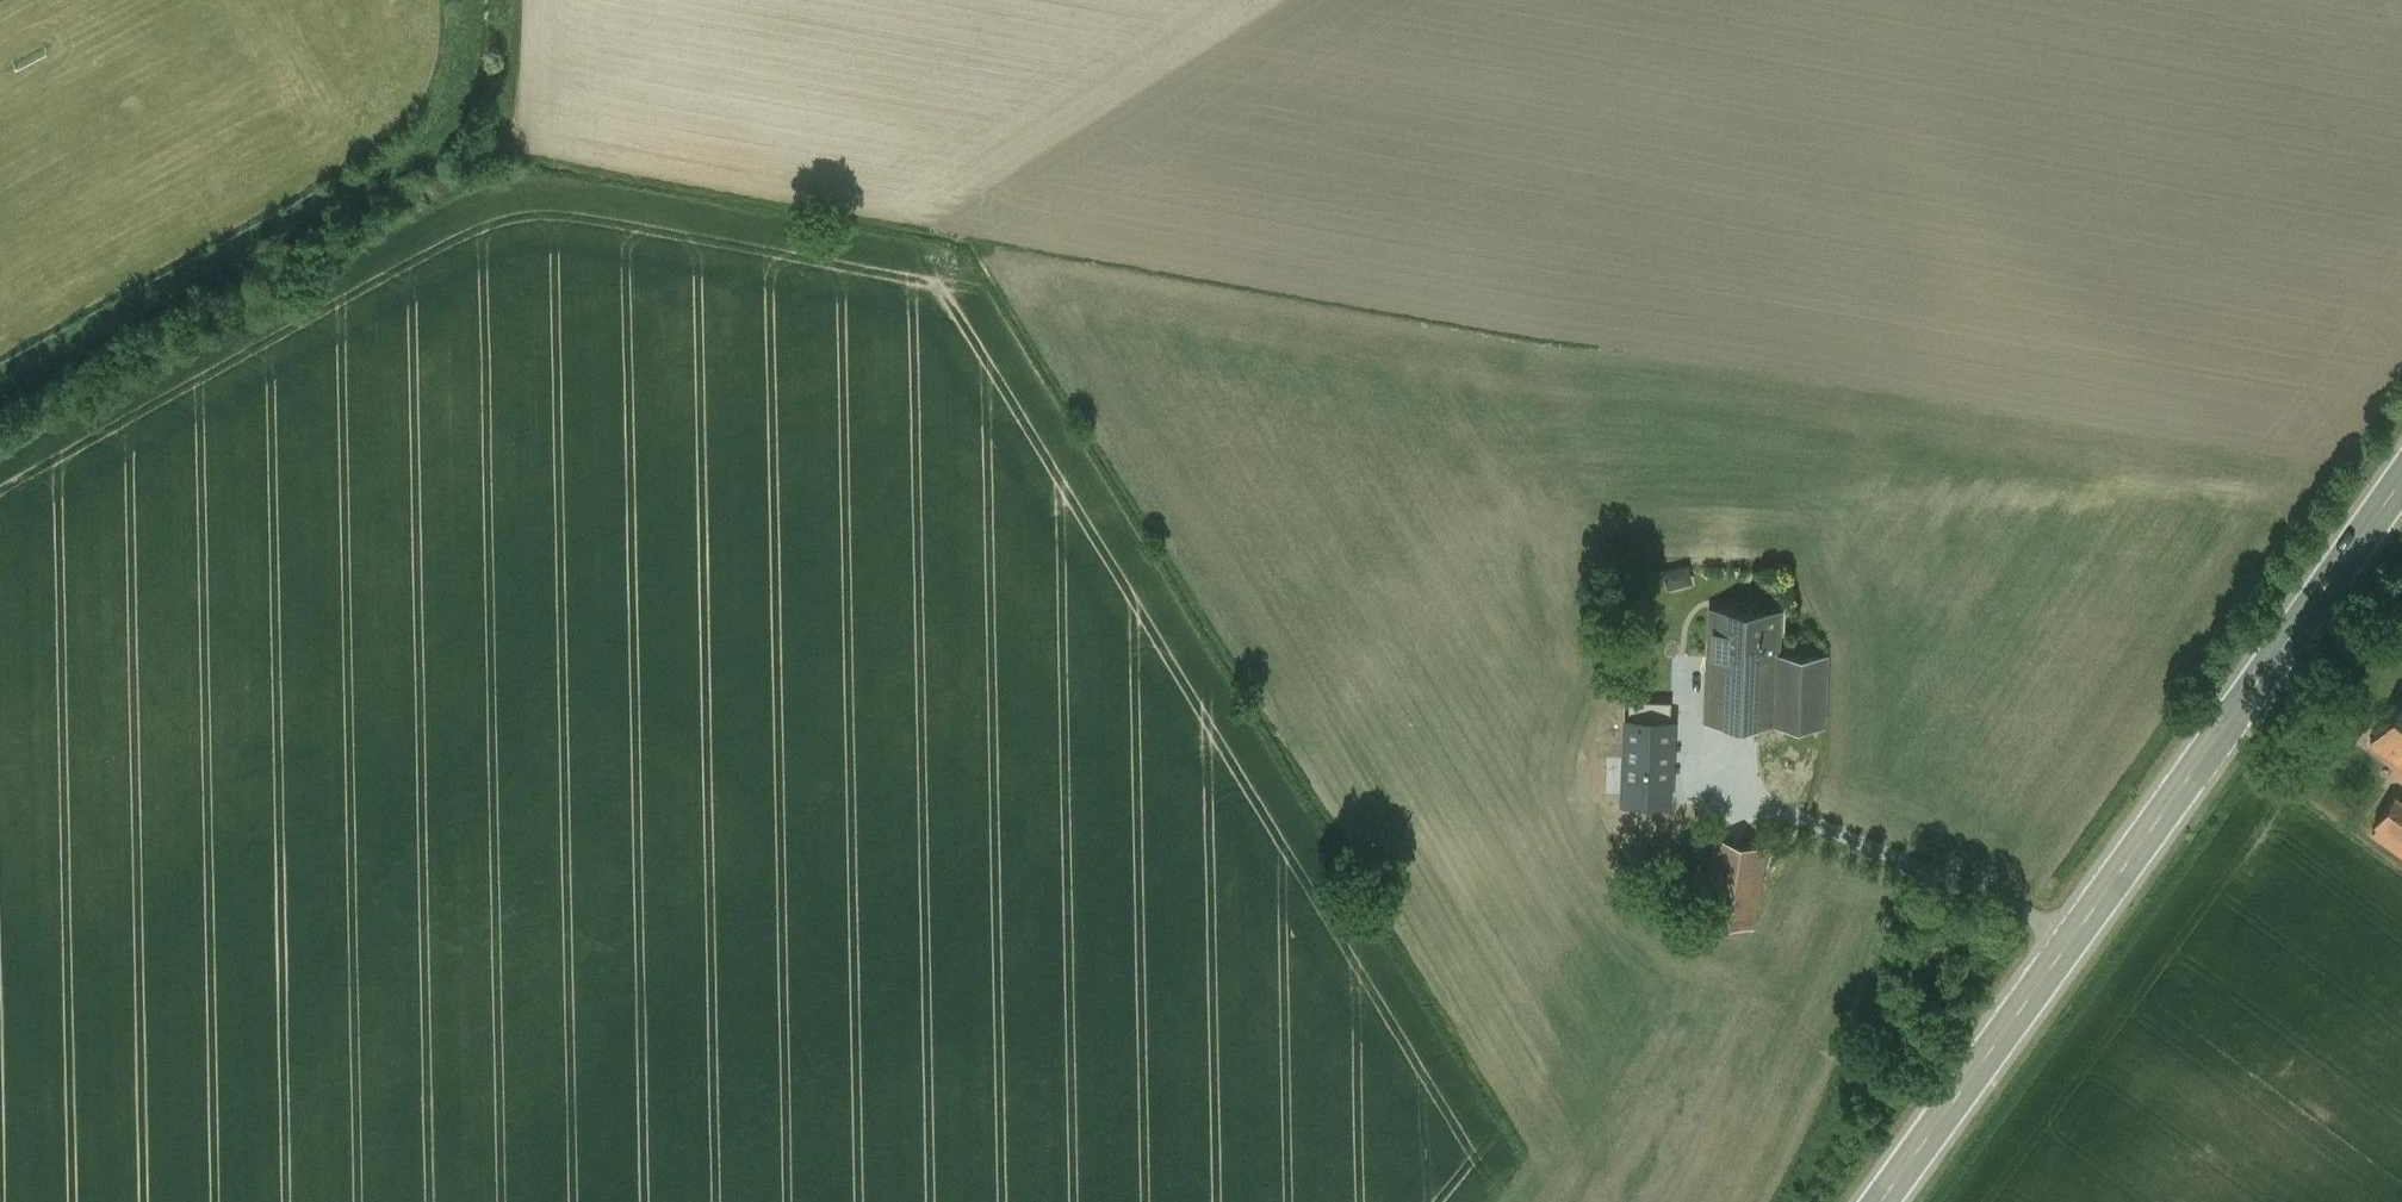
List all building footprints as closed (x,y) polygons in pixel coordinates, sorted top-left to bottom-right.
[(1778,610),(1711,608),(1709,649),(1776,652),(1778,610)] [(1776,652),(1709,649),(1707,719),(1823,724),(1825,653),(1776,652)] [(2370,741),(2401,764),(2401,697),(2370,741)] [(1669,703),(1631,701),(1627,797),(1666,799),(1669,703)] [(2394,794),(2374,822),(2377,824),(2372,831),(2401,853),(2401,800),(2394,794)] [(1765,848),(1715,838),(1700,917),(1750,927),(1765,848)]
